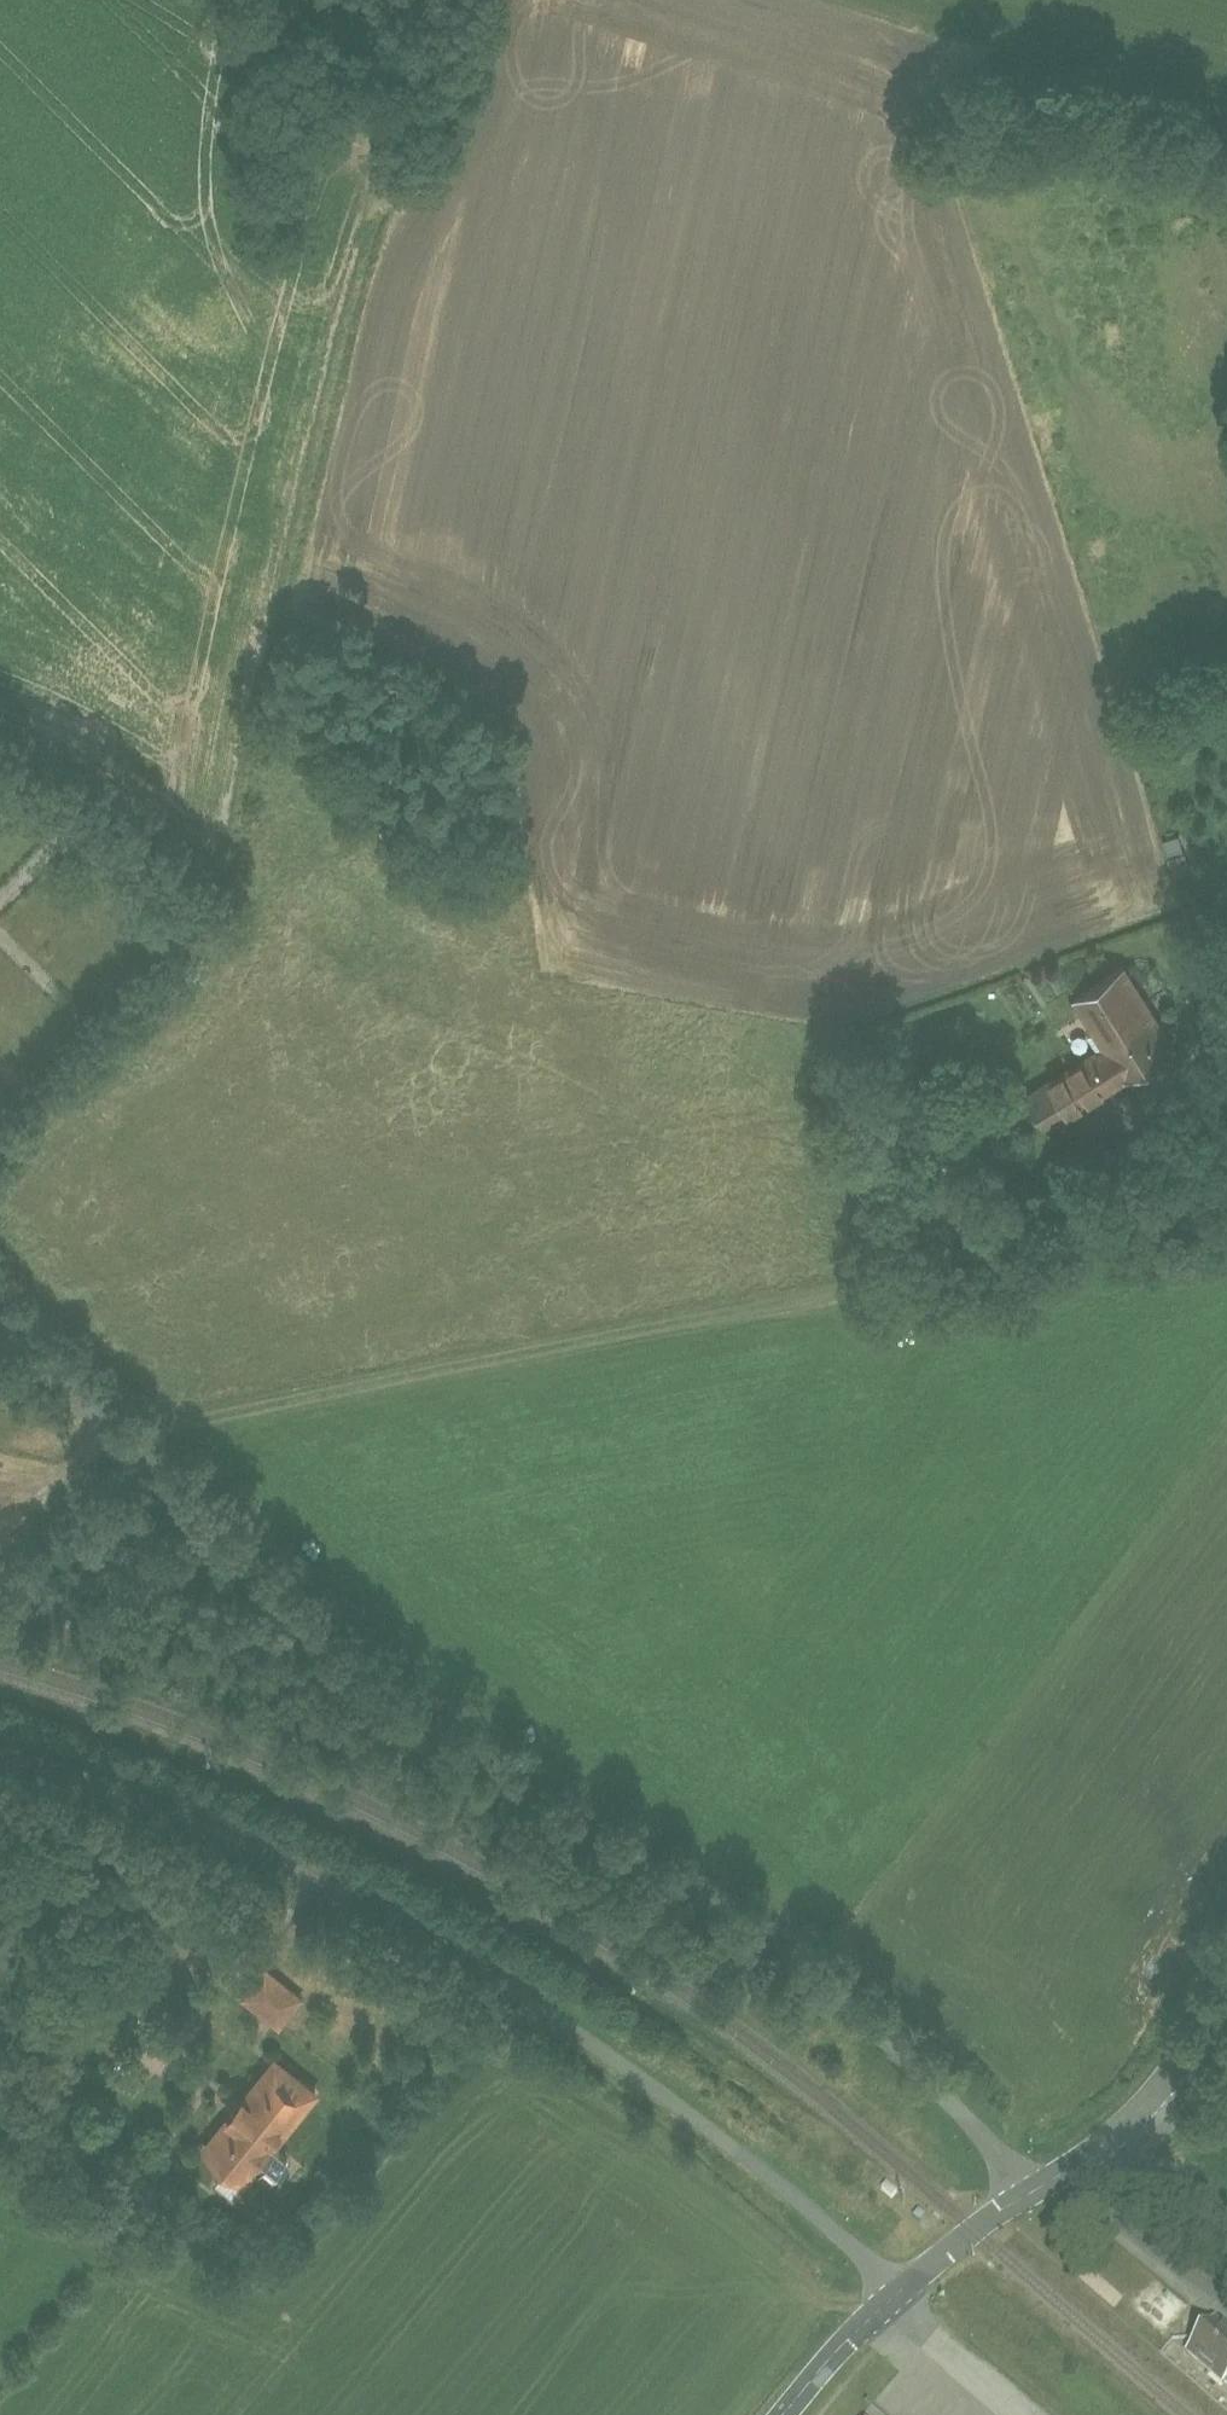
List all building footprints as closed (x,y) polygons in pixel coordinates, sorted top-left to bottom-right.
[(1178,1047),(1127,965),(1074,997),(1103,1044),(1026,1091),(1047,1126),(1178,1047)] [(302,1992),(268,1965),(244,1994),(278,2022),(302,1992)] [(278,2050),(202,2141),(246,2176),(321,2086),(278,2050)] [(1214,2334),(1190,2363),(1226,2393),(1226,2391),(1226,2345),(1214,2334)]
